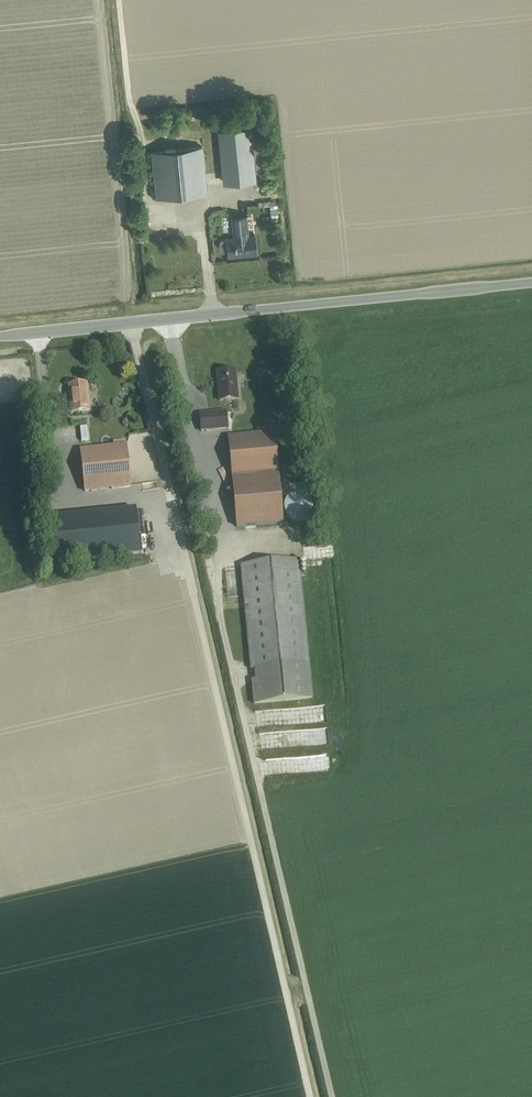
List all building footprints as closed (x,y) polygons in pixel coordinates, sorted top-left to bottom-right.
[(250,127),(218,131),(223,183),(255,180),(250,127)] [(177,131),(178,138),(191,136),(190,129),(177,131)] [(156,197),(206,192),(201,146),(151,151),(156,197)] [(222,251),(227,250),(228,258),(228,257),(256,254),(256,255),(257,255),(255,235),(254,235),(254,236),(248,237),(245,216),(231,217),(233,238),(226,239),(226,238),(226,240),(220,240),(219,242),(220,249),(222,251)] [(218,400),(238,398),(237,398),(234,370),(235,370),(216,371),(216,372),(219,400),(218,400)] [(70,413),(89,411),(86,383),(87,383),(87,382),(67,384),(67,385),(68,385),(71,413),(70,413)] [(195,431),(208,429),(207,412),(193,413),(195,431)] [(78,437),(91,436),(90,424),(76,425),(78,437)] [(232,478),(277,474),(273,432),(228,436),(232,478)] [(84,491),(130,487),(125,444),(80,449),(84,491)] [(278,474),(277,474),(232,478),(237,530),(283,526),(278,474)] [(139,554),(135,509),(54,517),(58,562),(139,554)] [(168,550),(155,552),(158,572),(171,570),(168,550)] [(298,560),(240,566),(249,669),(254,669),(255,679),(250,680),(253,703),(311,698),(298,560)] [(252,720),(263,719),(263,711),(255,712),(254,707),(251,708),(252,720)] [(312,736),(305,729),(299,736),(307,743),(312,736)]
